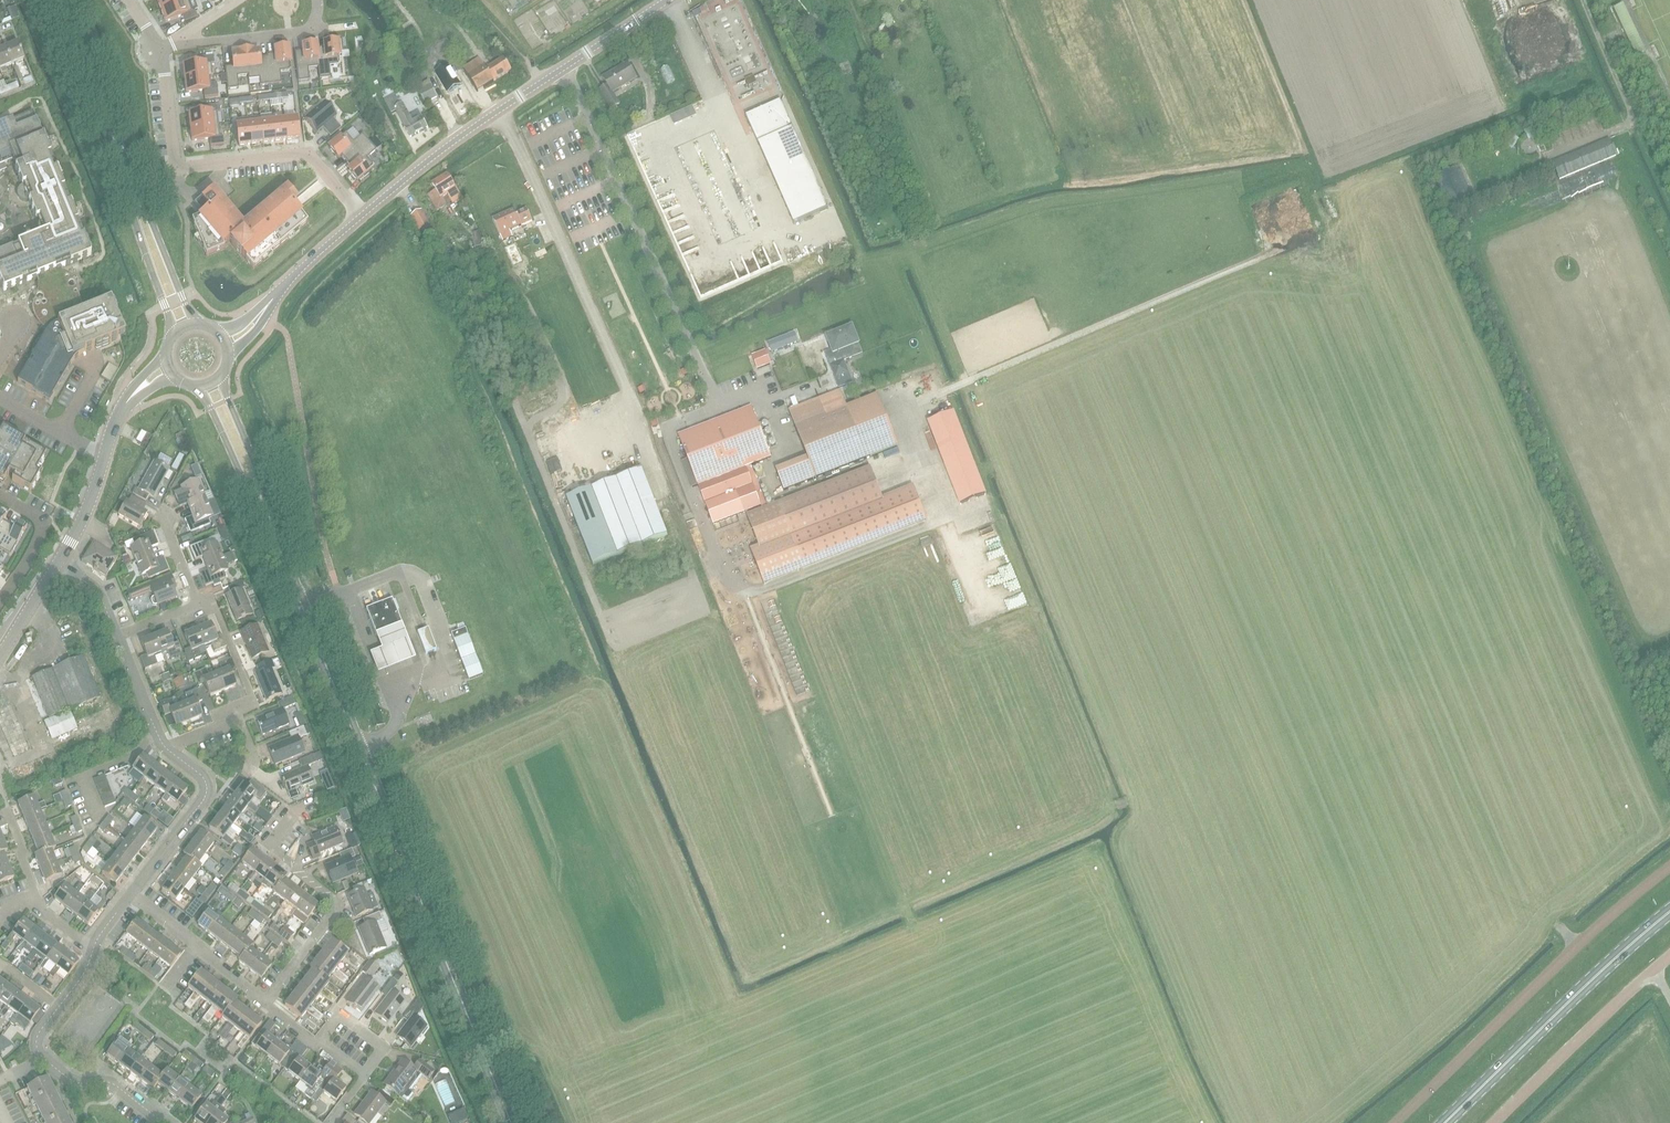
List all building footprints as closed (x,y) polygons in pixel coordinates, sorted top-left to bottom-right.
[(161,9),(182,1),(182,0),(157,0),(161,9)] [(161,9),(165,22),(182,16),(184,22),(197,17),(195,10),(191,12),(187,0),(185,0),(182,1),(161,9)] [(697,8),(691,11),(694,17),(700,14),(697,8)] [(15,12),(8,15),(10,20),(17,17),(15,12)] [(1604,17),(1610,30),(1611,29),(1615,27),(1609,14),(1604,17)] [(1623,37),(1611,43),(1614,48),(1626,43),(1623,37)] [(317,49),(318,67),(319,79),(330,78),(329,66),(340,64),(339,56),(341,56),(340,50),(339,50),(338,42),(324,44),(324,48),(317,49)] [(16,43),(4,48),(11,65),(23,59),(16,43)] [(295,52),(298,82),(309,80),(308,68),(318,67),(317,49),(316,45),(303,46),(303,51),(295,52)] [(0,49),(0,69),(11,65),(4,48),(0,49)] [(267,57),(270,85),(281,84),(280,72),(291,70),(288,48),(275,50),(275,54),(267,55),(267,57)] [(260,86),(270,85),(267,57),(259,58),(258,52),(252,52),(252,50),(245,51),(248,75),(248,80),(259,78),(260,86)] [(237,77),(248,75),(245,51),(238,52),(238,54),(232,55),(233,66),(225,67),(227,89),(238,88),(237,77)] [(200,64),(183,66),(184,79),(212,76),(211,63),(214,63),(213,56),(199,57),(200,64)] [(462,68),(477,91),(511,70),(503,58),(486,68),(479,57),(462,68)] [(618,104),(612,92),(636,77),(626,62),(602,77),(607,85),(599,89),(610,109),(618,104)] [(448,64),(434,72),(447,93),(460,85),(448,64)] [(21,77),(18,78),(21,86),(32,81),(33,81),(31,76),(23,79),(21,77)] [(212,76),(184,79),(186,92),(203,90),(204,97),(218,95),(217,83),(211,84),(210,77),(212,77),(212,76)] [(753,76),(745,80),(748,86),(755,83),(753,76)] [(428,80),(416,86),(419,91),(431,85),(428,80)] [(16,82),(6,87),(8,92),(18,87),(16,82)] [(419,91),(424,102),(436,96),(431,85),(419,91)] [(418,111),(409,116),(402,104),(400,104),(395,96),(384,102),(391,114),(395,111),(410,137),(427,127),(422,117),(418,111)] [(780,100),(745,115),(758,144),(793,129),(780,100)] [(324,102),(304,119),(316,133),(322,128),(323,127),(326,130),(325,131),(330,137),(341,128),(333,118),(336,116),(324,102)] [(206,113),(189,115),(190,128),(218,124),(217,112),(220,112),(219,104),(205,106),(206,113)] [(17,382),(49,401),(72,362),(73,360),(74,359),(77,357),(78,356),(80,355),(80,354),(81,354),(83,353),(95,348),(93,345),(98,343),(99,347),(118,339),(115,330),(118,329),(118,330),(121,328),(110,302),(84,313),(77,304),(74,301),(72,297),(69,293),(67,289),(65,285),(64,282),(62,278),(61,275),(60,272),(59,268),(91,255),(32,111),(11,120),(6,122),(0,124),(0,164),(12,159),(16,167),(15,167),(22,185),(20,187),(18,190),(17,193),(18,196),(19,199),(22,201),(26,202),(29,201),(36,219),(37,219),(38,224),(42,234),(17,245),(13,247),(12,247),(0,252),(0,281),(4,290),(22,283),(26,280),(27,281),(37,277),(39,280),(40,284),(42,288),(43,291),(44,295),(45,299),(46,302),(47,306),(36,311),(35,311),(35,312),(34,313),(35,313),(35,314),(36,314),(37,314),(38,314),(41,322),(43,324),(44,326),(46,329),(47,331),(45,334),(30,360),(30,361),(28,365),(28,364),(17,382)] [(260,117),(248,119),(251,144),(263,143),(260,117)] [(260,117),(263,143),(275,141),(272,119),(261,120),(260,117)] [(284,117),(272,119),(275,141),(286,140),(284,117)] [(284,117),(286,140),(299,138),(296,118),(285,120),(284,117)] [(369,118),(363,122),(368,127),(373,123),(369,118)] [(248,119),(235,120),(238,146),(251,144),(248,119)] [(218,124),(190,128),(192,141),(209,139),(210,146),(224,144),(223,137),(220,137),(218,124)] [(793,129),(758,144),(777,188),(812,173),(793,129)] [(1539,135),(1532,132),(1536,143),(1541,141),(1539,135)] [(346,133),(329,148),(338,158),(341,155),(346,162),(369,142),(362,134),(353,142),(346,133)] [(351,168),(348,171),(357,181),(363,176),(364,177),(369,173),(368,172),(374,167),(367,158),(376,150),(374,149),(380,144),(375,137),(369,142),(346,162),(351,168)] [(1553,163),(1559,179),(1615,156),(1609,139),(1553,163)] [(1434,176),(1447,206),(1471,196),(1458,166),(1434,176)] [(812,173),(777,188),(793,224),(828,209),(812,173)] [(432,184),(436,191),(428,195),(437,211),(447,205),(441,196),(446,193),(452,203),(461,197),(447,175),(432,184)] [(199,218),(191,221),(206,257),(224,249),(224,248),(230,243),(232,246),(231,246),(242,259),(243,259),(252,269),(253,269),(305,225),(307,223),(291,205),(295,201),(286,191),(242,228),(221,202),(220,201),(212,193),(197,206),(193,201),(193,202),(204,215),(200,217),(199,218)] [(410,215),(419,231),(430,226),(421,209),(410,215)] [(514,210),(492,220),(500,236),(500,235),(503,241),(512,237),(509,231),(532,221),(526,209),(516,213),(514,210)] [(482,239),(472,242),(475,248),(484,245),(482,239)] [(832,351),(825,353),(830,365),(835,379),(839,388),(852,382),(848,373),(843,360),(852,357),(848,348),(859,344),(852,327),(826,337),(832,351)] [(794,332),(768,342),(770,347),(772,352),(798,342),(797,339),(794,332)] [(753,358),(757,368),(770,363),(766,353),(753,358)] [(808,460),(776,472),(784,491),(898,446),(877,394),(847,406),(842,394),(831,399),(836,411),(826,415),(819,398),(798,406),(805,422),(795,426),(808,460)] [(751,407),(678,435),(697,485),(712,524),(761,505),(763,509),(768,507),(757,480),(750,465),(751,465),(771,457),(751,407)] [(953,412),(927,422),(959,505),(985,495),(953,412)] [(5,481),(9,474),(14,476),(11,480),(30,491),(39,475),(36,472),(43,459),(37,455),(39,452),(24,443),(27,439),(18,434),(17,435),(18,435),(16,438),(9,435),(11,431),(12,432),(12,431),(0,424),(0,478),(5,481)] [(140,432),(135,442),(140,445),(145,435),(140,432)] [(132,493),(146,501),(149,495),(153,497),(169,469),(154,460),(138,489),(135,487),(132,493)] [(763,509),(747,515),(760,547),(751,551),(751,549),(750,549),(763,584),(764,584),(763,582),(925,519),(926,521),(927,521),(913,486),(912,486),(913,488),(882,500),(870,467),(768,507),(763,509)] [(566,499),(591,564),(666,536),(640,469),(566,498),(566,499)] [(188,503),(190,509),(207,502),(201,489),(197,480),(181,487),(182,490),(174,493),(179,506),(188,503)] [(142,511),(146,505),(131,497),(128,503),(126,501),(118,515),(139,527),(147,513),(142,511)] [(207,502),(190,509),(193,515),(185,519),(190,532),(210,524),(208,518),(212,516),(207,502)] [(8,523),(3,520),(6,514),(0,510),(0,538),(8,523)] [(10,555),(27,525),(18,520),(15,527),(8,523),(0,538),(0,550),(10,555)] [(224,526),(217,529),(222,541),(229,538),(226,531),(224,526)] [(131,547),(136,560),(152,554),(150,548),(158,544),(153,531),(132,539),(135,545),(131,547)] [(203,557),(206,563),(222,556),(217,543),(212,544),(210,539),(190,547),(195,560),(203,557)] [(81,561),(94,569),(105,577),(117,557),(93,542),(81,561)] [(222,556),(206,563),(208,569),(200,573),(205,586),(213,583),(214,586),(220,583),(219,580),(226,578),(223,572),(228,570),(225,564),(227,563),(228,565),(235,562),(234,562),(237,561),(233,552),(231,553),(222,556)] [(152,554),(136,560),(141,574),(146,573),(148,578),(168,570),(163,557),(155,560),(152,554)] [(121,558),(125,566),(131,563),(128,555),(121,558)] [(170,575),(134,589),(127,592),(130,601),(148,594),(147,592),(151,590),(154,598),(152,599),(151,601),(153,604),(155,605),(157,604),(157,605),(176,598),(172,589),(176,588),(170,575)] [(230,593),(226,595),(236,620),(252,614),(242,589),(244,587),(242,581),(228,587),(230,593)] [(401,624),(391,598),(365,608),(375,634),(401,624)] [(2,710),(2,713),(2,716),(5,715),(7,721),(4,722),(8,731),(11,729),(13,735),(10,737),(14,745),(17,744),(20,750),(17,751),(20,760),(23,759),(26,765),(23,766),(26,775),(50,765),(32,721),(35,715),(40,719),(48,707),(41,702),(88,626),(62,610),(56,620),(58,622),(55,627),(52,625),(46,637),(48,638),(46,642),(43,641),(37,651),(39,653),(36,658),(34,656),(28,667),(30,668),(27,673),(24,671),(18,682),(21,683),(17,688),(15,687),(7,699),(10,700),(7,706),(4,704),(3,707),(2,710)] [(210,624),(197,629),(204,646),(210,643),(214,652),(226,646),(221,635),(215,637),(210,624)] [(401,624),(375,634),(380,648),(374,650),(369,652),(377,673),(382,671),(415,658),(401,624)] [(241,631),(252,658),(267,652),(256,625),(241,631)] [(416,632),(424,653),(426,652),(429,652),(434,649),(435,649),(426,628),(420,631),(417,631),(416,632)] [(458,631),(451,634),(453,641),(468,635),(465,628),(458,631)] [(204,646),(197,629),(184,635),(190,648),(184,650),(188,662),(201,657),(198,649),(204,646)] [(166,631),(154,636),(160,653),(167,651),(170,659),(183,654),(178,642),(172,644),(166,631)] [(483,674),(468,635),(453,641),(468,679),(483,674)] [(160,653),(154,636),(141,642),(146,655),(140,657),(145,669),(157,664),(154,656),(160,653)] [(222,671),(215,674),(223,691),(235,686),(230,673),(236,670),(231,658),(218,663),(222,671)] [(255,674),(265,700),(281,693),(271,668),(274,667),(271,660),(256,666),(259,672),(255,674)] [(223,691),(215,674),(209,677),(206,669),(193,674),(198,686),(204,683),(210,696),(223,691)] [(168,673),(160,676),(163,683),(171,679),(168,673)] [(182,676),(173,680),(176,689),(185,685),(182,676)] [(188,702),(182,705),(188,722),(201,716),(196,703),(202,701),(197,689),(185,694),(188,702)] [(256,719),(263,734),(288,724),(282,709),(295,704),(297,703),(294,696),(292,697),(277,703),(280,709),(256,719)] [(188,722),(182,705),(175,708),(172,699),(159,704),(164,716),(170,714),(176,727),(188,722)] [(306,735),(310,733),(307,725),(288,733),(291,739),(268,748),(275,764),(304,752),(298,738),(306,735)] [(281,776),(287,792),(295,789),(313,782),(307,766),(316,762),(320,761),(317,753),(298,761),(302,768),(281,776)] [(132,769),(144,778),(154,764),(143,756),(132,769)] [(144,778),(154,786),(165,772),(154,764),(144,778)] [(325,771),(319,773),(323,781),(328,779),(325,771)] [(154,786),(165,794),(175,781),(165,772),(154,786)] [(93,779),(95,785),(106,780),(104,775),(93,779)] [(59,777),(51,780),(53,786),(61,783),(59,777)] [(95,785),(98,790),(109,786),(106,780),(95,785)] [(165,794),(162,799),(166,803),(170,798),(176,803),(178,801),(181,797),(187,790),(175,781),(165,794)] [(242,784),(234,795),(248,806),(246,807),(255,814),(258,809),(250,803),(255,796),(260,800),(266,792),(251,781),(246,787),(242,784)] [(98,790),(100,796),(111,792),(109,786),(98,790)] [(122,793),(128,797),(132,792),(126,788),(122,793)] [(295,789),(287,792),(291,800),(298,796),(295,789)] [(65,790),(60,793),(63,800),(68,798),(65,790)] [(100,796),(102,801),(113,797),(111,792),(100,796)] [(132,792),(128,797),(135,803),(139,798),(132,792)] [(60,794),(54,796),(57,803),(63,800),(60,794)] [(234,795),(226,806),(239,816),(238,818),(247,824),(250,820),(241,814),(246,807),(248,806),(234,795)] [(18,803),(23,816),(39,810),(34,797),(18,803)] [(113,797),(102,801),(104,807),(115,803),(113,797)] [(181,797),(178,801),(184,806),(188,801),(181,797)] [(68,798),(63,800),(66,808),(71,805),(68,798)] [(125,799),(122,803),(127,808),(131,803),(125,799)] [(144,809),(151,815),(154,809),(148,805),(144,809)] [(226,806),(217,817),(231,828),(230,829),(238,836),(242,831),(233,824),(238,818),(239,816),(226,806)] [(154,809),(151,815),(157,819),(161,815),(154,809)] [(23,816),(28,829),(44,823),(39,810),(23,816)] [(108,815),(103,822),(108,826),(113,819),(108,815)] [(70,818),(73,826),(79,824),(76,816),(70,818)] [(231,828),(217,817),(209,828),(222,838),(221,839),(230,846),(233,842),(225,836),(230,829),(231,828)] [(144,818),(135,829),(148,839),(157,828),(144,818)] [(103,822),(98,828),(99,829),(103,832),(105,830),(109,833),(116,838),(119,834),(108,826),(103,822)] [(28,829),(34,842),(49,836),(44,823),(28,829)] [(79,824),(73,826),(76,833),(82,830),(79,824)] [(256,824),(252,829),(258,834),(262,829),(256,824)] [(314,842),(307,845),(313,859),(320,856),(319,853),(342,843),(340,839),(343,838),(341,832),(338,834),(335,827),(312,837),(314,842)] [(135,829),(127,840),(140,850),(148,839),(135,829)] [(200,832),(192,843),(205,854),(214,843),(200,832)] [(247,835),(244,840),(250,844),(254,839),(248,834),(247,835)] [(34,842),(39,855),(50,850),(54,849),(49,836),(34,842)] [(92,837),(87,843),(92,847),(97,841),(92,837)] [(127,840),(118,851),(132,861),(140,850),(127,840)] [(92,847),(87,843),(82,850),(87,854),(92,847)] [(187,857),(197,864),(205,854),(192,843),(183,855),(187,857)] [(68,848),(71,856),(77,854),(74,846),(68,848)] [(234,852),(240,857),(244,851),(238,846),(234,852)] [(352,848),(348,850),(339,854),(341,859),(325,866),(332,883),(356,874),(350,858),(355,856),(352,848)] [(35,856),(40,869),(56,863),(50,850),(39,855),(35,856)] [(242,863),(253,871),(263,858),(252,850),(242,863)] [(118,851),(110,862),(123,872),(132,861),(118,851)] [(77,854),(71,856),(75,864),(80,861),(77,854)] [(187,857),(178,868),(192,878),(200,867),(197,864),(187,857)] [(355,859),(357,866),(363,864),(360,857),(355,859)] [(261,885),(262,884),(262,883),(274,867),(263,858),(253,871),(247,880),(252,883),(255,880),(261,885)] [(224,867),(223,868),(229,872),(234,865),(229,861),(228,862),(224,867)] [(123,872),(110,862),(102,873),(115,883),(123,872)] [(56,863),(40,869),(45,882),(61,876),(56,863)] [(0,868),(0,884),(13,878),(8,865),(0,868)] [(272,885),(276,889),(284,879),(286,876),(274,867),(262,883),(262,884),(269,889),(272,885)] [(178,868),(170,879),(184,889),(192,878),(178,868)] [(229,872),(223,868),(222,869),(219,874),(218,874),(224,878),(229,872)] [(184,889),(170,879),(162,890),(175,900),(184,889)] [(273,892),(284,901),(294,888),(284,879),(276,889),(273,892)] [(211,883),(206,889),(211,893),(217,887),(211,883)] [(227,888),(236,895),(240,890),(231,883),(227,888)] [(347,895),(356,916),(372,910),(378,907),(372,893),(366,896),(361,883),(352,887),(354,892),(347,895)] [(64,886),(54,899),(65,908),(75,894),(77,895),(83,887),(79,884),(73,892),(64,886)] [(206,889),(202,885),(196,892),(201,895),(198,900),(203,904),(211,893),(206,889)] [(221,887),(217,893),(226,900),(227,899),(232,903),(236,898),(230,893),(221,887)] [(284,901),(296,909),(306,897),(294,888),(284,901)] [(75,894),(65,908),(76,916),(86,903),(88,904),(94,895),(96,893),(92,890),(90,892),(84,901),(77,895),(75,894)] [(106,897),(110,900),(115,894),(111,890),(106,897)] [(240,890),(236,895),(246,902),(249,897),(240,890)] [(306,897),(296,909),(296,910),(292,915),(304,924),(308,918),(307,918),(317,905),(306,897)] [(196,898),(185,912),(192,918),(203,904),(196,898)] [(236,898),(232,903),(239,908),(243,903),(236,898)] [(86,903),(76,916),(87,925),(97,912),(98,912),(105,903),(101,900),(94,909),(88,904),(86,903)] [(250,905),(259,912),(263,907),(254,900),(250,905)] [(263,907),(259,912),(268,919),(271,914),(263,907)] [(247,915),(254,920),(258,914),(251,910),(247,915)] [(208,911),(198,925),(208,933),(219,920),(223,916),(218,912),(215,916),(208,911)] [(365,925),(358,928),(369,954),(385,948),(375,923),(382,920),(379,912),(362,919),(365,925)] [(258,914),(254,920),(260,925),(264,919),(258,914)] [(16,936),(22,941),(24,942),(34,929),(23,920),(13,933),(12,932),(0,947),(4,951),(16,936)] [(208,933),(219,941),(230,928),(219,920),(208,933)] [(126,934),(137,942),(147,929),(136,921),(126,934)] [(269,928),(278,935),(283,927),(278,923),(276,926),(273,923),(269,928)] [(283,927),(278,935),(287,942),(291,937),(294,934),(284,926),(283,927)] [(219,941),(231,951),(240,936),(230,928),(219,941)] [(22,941),(16,950),(20,953),(23,949),(30,954),(33,950),(35,951),(45,937),(34,929),(24,942),(22,941)] [(137,942),(148,951),(158,937),(147,929),(137,942)] [(272,941),(275,937),(269,932),(265,937),(272,941)] [(231,951),(241,958),(249,949),(252,945),(240,936),(231,951)] [(37,953),(44,958),(46,959),(56,945),(45,937),(35,951),(33,950),(30,954),(27,958),(31,961),(37,953)] [(148,951),(159,959),(169,946),(158,937),(148,951)] [(275,937),(272,941),(279,946),(282,942),(275,937)] [(331,940),(324,949),(340,962),(344,956),(354,964),(357,961),(331,940)] [(48,961),(55,966),(56,967),(67,954),(56,945),(46,959),(44,958),(38,966),(42,969),(48,961)] [(169,946),(159,959),(170,968),(180,954),(169,946)] [(120,952),(126,957),(130,952),(124,947),(120,952)] [(238,962),(249,970),(260,957),(249,949),(241,958),(238,962)] [(324,949),(318,958),(334,970),(340,962),(324,949)] [(130,952),(126,957),(133,962),(137,957),(130,952)] [(56,967),(55,966),(48,975),(53,978),(59,969),(68,976),(78,962),(67,954),(56,967)] [(11,956),(7,961),(10,964),(15,959),(11,956)] [(260,957),(249,970),(261,979),(271,965),(260,957)] [(310,968),(312,970),(326,980),(334,970),(318,958),(310,968)] [(370,961),(361,971),(370,978),(378,968),(371,962),(370,961)] [(142,969),(148,973),(152,968),(146,964),(142,969)] [(152,968),(148,973),(155,979),(158,974),(152,968)] [(27,969),(23,974),(29,978),(32,973),(27,969)] [(312,970),(306,977),(322,990),(329,982),(326,980),(312,970)] [(332,975),(338,980),(342,974),(337,970),(332,975)] [(397,970),(393,976),(398,979),(402,974),(397,970)] [(188,987),(198,995),(210,979),(200,971),(188,987)] [(342,974),(338,980),(343,984),(348,978),(342,974)] [(39,975),(34,982),(40,986),(45,980),(39,975)] [(306,977),(299,986),(315,999),(322,990),(306,977)] [(346,1002),(360,1012),(379,988),(365,977),(346,1002)] [(198,995),(206,1002),(219,986),(210,979),(198,995)] [(386,997),(374,1013),(388,1024),(405,1000),(392,990),(397,983),(392,979),(381,993),(386,997)] [(46,981),(42,986),(48,990),(52,985),(46,981)] [(6,1006),(7,1007),(17,993),(6,985),(0,993),(0,1002),(6,1006)] [(206,1002),(215,1009),(228,992),(219,986),(206,1002)] [(299,986),(292,996),(308,1008),(315,999),(299,986)] [(321,995),(327,999),(331,994),(326,989),(321,995)] [(215,1009),(223,1015),(234,1002),(236,999),(228,992),(215,1009)] [(16,1014),(18,1015),(25,1005),(28,1001),(17,993),(7,1007),(6,1006),(0,1013),(0,1015),(3,1018),(10,1009),(16,1014)] [(192,994),(188,1000),(194,1004),(198,998),(192,994)] [(331,994),(327,999),(332,1004),(337,998),(331,994)] [(308,1008),(292,996),(284,1005),(301,1018),(308,1008)] [(194,1004),(188,1000),(184,1005),(190,1009),(194,1004)] [(18,1015),(16,1014),(10,1023),(14,1026),(21,1017),(29,1024),(39,1010),(28,1001),(25,1005),(18,1015)] [(221,1017),(231,1025),(243,1008),(234,1002),(223,1015),(221,1017)] [(403,1018),(408,1022),(397,1036),(411,1047),(426,1027),(415,1018),(420,1011),(413,1005),(403,1018)] [(307,1013),(312,1017),(317,1011),(312,1007),(307,1013)] [(211,1008),(206,1013),(212,1017),(216,1012),(211,1008)] [(231,1025),(239,1031),(251,1015),(243,1008),(231,1025)] [(317,1011),(312,1017),(318,1022),(323,1016),(317,1011)] [(212,1017),(206,1013),(202,1019),(208,1023),(212,1017)] [(251,1015),(239,1031),(245,1036),(237,1046),(241,1049),(261,1022),(251,1015)] [(258,1034),(263,1038),(266,1034),(267,1035),(275,1024),(269,1020),(258,1034)] [(132,1027),(141,1034),(144,1029),(135,1023),(132,1027)] [(226,1024),(222,1030),(228,1034),(232,1028),(226,1024)] [(144,1029),(141,1034),(150,1041),(154,1036),(144,1029)] [(228,1034),(222,1030),(218,1035),(223,1040),(228,1034)] [(258,1034),(251,1044),(256,1047),(267,1056),(277,1043),(280,1038),(276,1035),(273,1039),(267,1035),(266,1034),(263,1038),(258,1034)] [(117,1042),(107,1055),(119,1064),(129,1051),(132,1047),(120,1037),(117,1042)] [(154,1044),(163,1051),(167,1046),(158,1040),(154,1044)] [(277,1043),(267,1056),(279,1065),(279,1064),(283,1068),(301,1044),(296,1040),(291,1047),(285,1042),(282,1047),(277,1043)] [(288,1072),(299,1080),(309,1067),(299,1059),(307,1049),(301,1044),(283,1068),(288,1071),(288,1072)] [(167,1046),(163,1051),(173,1058),(176,1053),(167,1046)] [(129,1051),(119,1064),(130,1073),(139,1059),(143,1054),(138,1051),(135,1056),(129,1051)] [(182,1055),(190,1062),(194,1057),(185,1051),(182,1055)] [(243,1054),(238,1060),(243,1064),(247,1058),(243,1054)] [(194,1057),(190,1062),(200,1069),(204,1064),(194,1057)] [(130,1073),(141,1081),(151,1068),(139,1059),(130,1073)] [(386,1086),(399,1096),(402,1098),(403,1096),(407,1098),(411,1093),(411,1092),(408,1090),(420,1075),(427,1080),(433,1071),(436,1067),(431,1064),(431,1065),(422,1059),(420,1061),(419,1060),(413,1069),(402,1060),(395,1069),(397,1071),(386,1086)] [(309,1068),(299,1081),(310,1088),(305,1095),(311,1100),(316,1093),(319,1089),(325,1081),(336,1067),(330,1062),(323,1072),(319,1069),(316,1073),(309,1068)] [(202,1070),(211,1077),(215,1072),(206,1066),(202,1070)] [(325,1081),(319,1089),(323,1093),(335,1102),(345,1089),(335,1080),(342,1071),(336,1067),(325,1081)] [(152,1089),(157,1083),(162,1076),(151,1068),(141,1081),(152,1089)] [(157,1083),(168,1092),(178,1079),(167,1070),(162,1076),(157,1083)] [(66,1116),(64,1112),(52,1088),(47,1078),(27,1088),(44,1122),(43,1122),(70,1122),(66,1116)] [(168,1092),(180,1101),(189,1087),(178,1079),(168,1092)] [(189,1087),(180,1101),(191,1109),(201,1096),(189,1087)] [(226,1089),(220,1096),(225,1100),(231,1093),(226,1089)] [(366,1122),(369,1122),(384,1103),(389,1107),(394,1101),(379,1090),(375,1095),(371,1091),(354,1114),(366,1122)] [(199,1122),(209,1122),(220,1107),(225,1100),(220,1096),(215,1103),(213,1101),(209,1107),(206,1104),(193,1121),(196,1122),(197,1122),(198,1122),(199,1122)] [(209,1122),(226,1122),(227,1121),(221,1116),(225,1110),(220,1107),(209,1122)] [(23,1110),(27,1118),(32,1116),(28,1108),(23,1110)] [(346,1115),(341,1121),(344,1122),(357,1122),(346,1115)]
